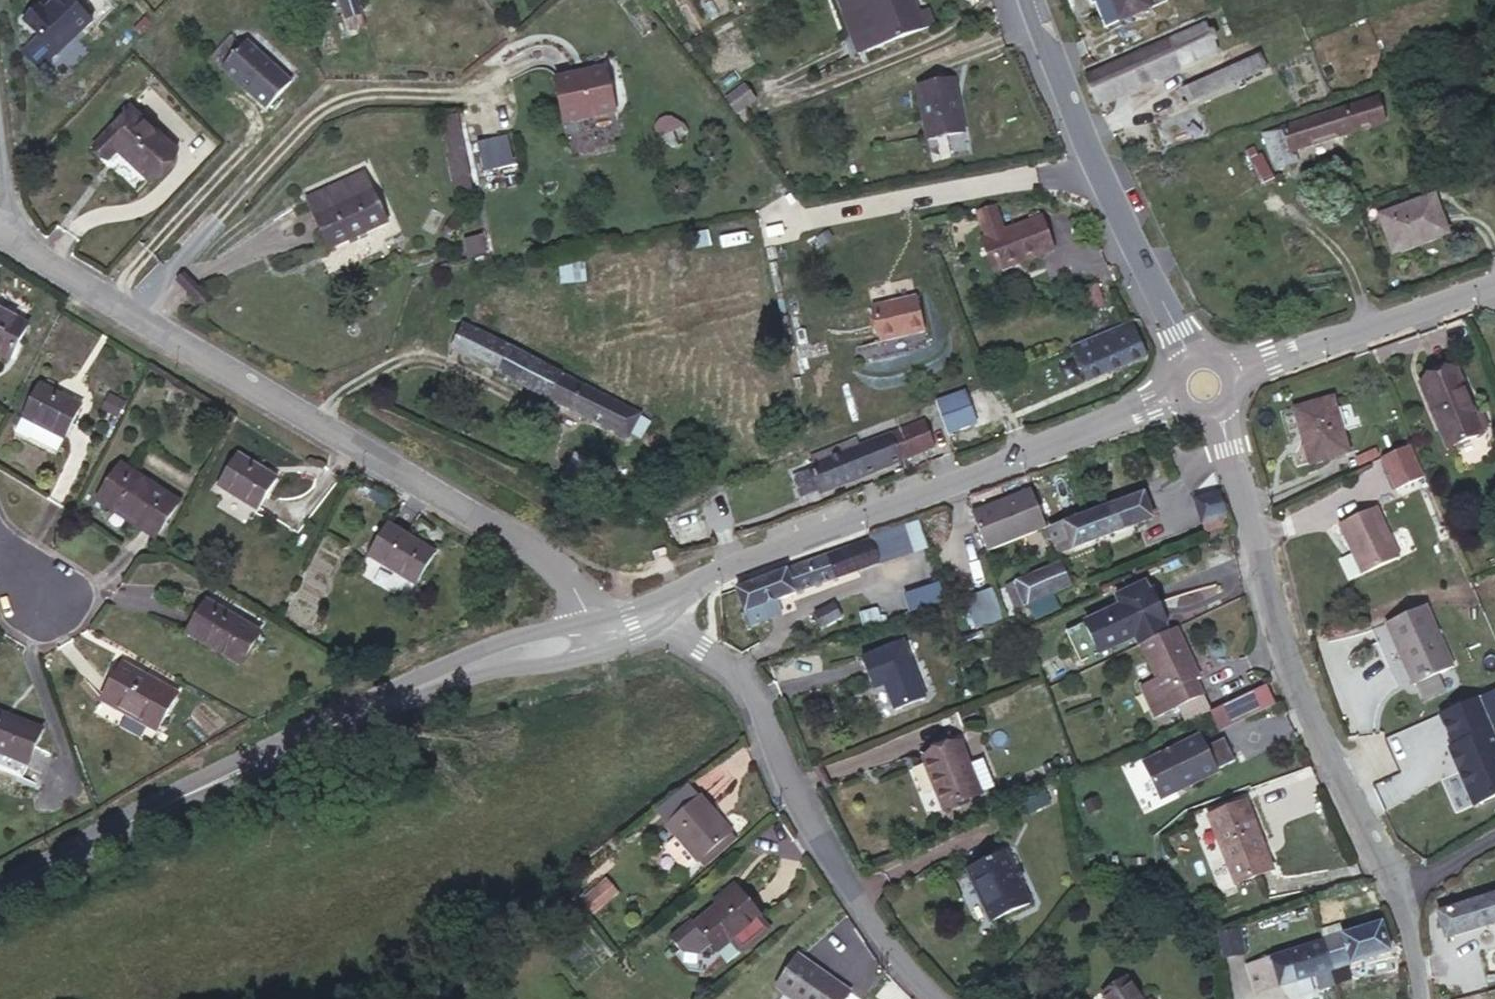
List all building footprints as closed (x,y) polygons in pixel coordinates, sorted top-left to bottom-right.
[(58,56),(93,23),(72,0),(57,0),(45,11),(40,7),(25,21),(58,56)] [(357,0),(340,0),(349,29),(365,24),(357,0)] [(864,0),(838,0),(847,24),(852,22),(870,15),(864,0)] [(928,9),(919,12),(914,0),(864,0),(870,15),(852,22),(863,51),(934,25),(928,9)] [(1146,11),(1153,9),(1152,7),(1168,0),(1092,0),(1093,3),(1097,2),(1107,27),(1119,22),(1119,23),(1146,11)] [(1126,38),(1152,26),(1146,11),(1119,23),(1126,38)] [(1098,101),(1216,49),(1203,20),(1086,76),(1098,101)] [(863,51),(852,22),(847,24),(857,53),(863,51)] [(244,40),(219,68),(264,108),(289,80),(244,40)] [(1239,81),(1265,69),(1259,54),(1231,66),(1239,81)] [(614,111),(605,66),(556,77),(565,121),(614,111)] [(1231,66),(1183,87),(1190,103),(1239,81),(1231,66)] [(953,79),(949,80),(954,105),(958,104),(953,79)] [(917,86),(927,139),(963,132),(958,104),(954,105),(949,80),(917,86)] [(750,101),(740,88),(726,99),(736,112),(750,101)] [(1384,121),(1377,98),(1264,133),(1275,168),(1294,162),(1290,150),(1384,121)] [(176,149),(129,107),(93,146),(108,160),(117,150),(120,147),(127,153),(124,157),(148,179),(176,149)] [(464,153),(457,116),(442,119),(449,156),(464,153)] [(1273,176),(1261,152),(1256,155),(1251,145),(1242,149),(1244,153),(1257,178),(1260,183),(1273,176)] [(127,153),(120,147),(117,150),(124,157),(127,153)] [(306,198),(314,216),(371,189),(363,172),(306,198)] [(472,194),(467,177),(453,179),(457,198),(472,194)] [(329,248),(386,221),(371,189),(314,216),(329,248)] [(1448,232),(1434,194),(1378,215),(1393,252),(1448,232)] [(999,269),(1054,248),(1041,216),(1005,230),(995,203),(975,207),(986,237),(999,269)] [(448,239),(458,221),(451,217),(441,236),(448,239)] [(993,272),(999,269),(986,237),(981,239),(993,272)] [(1104,306),(1097,285),(1075,292),(1082,313),(1104,306)] [(1128,298),(1123,287),(1115,291),(1121,302),(1128,298)] [(923,331),(916,296),(873,307),(881,341),(923,331)] [(28,324),(0,310),(0,349),(12,355),(28,324)] [(1086,381),(1146,355),(1132,321),(1071,346),(1086,381)] [(476,331),(463,324),(451,348),(465,355),(476,331)] [(639,413),(476,331),(465,355),(627,437),(629,433),(639,415),(639,413)] [(1482,432),(1455,369),(1421,382),(1447,446),(1482,432)] [(81,404),(40,383),(23,416),(36,423),(29,437),(57,451),(81,404)] [(960,395),(936,404),(948,437),(972,427),(960,395)] [(1348,450),(1333,396),(1297,405),(1305,435),(1302,436),(1309,461),(1348,450)] [(1305,435),(1297,405),(1294,406),(1302,436),(1305,435)] [(640,439),(650,421),(639,415),(629,433),(640,439)] [(36,423),(23,416),(15,430),(29,437),(36,423)] [(821,492),(901,459),(933,445),(923,420),(810,465),(821,492)] [(1379,457),(1394,489),(1424,476),(1409,444),(1379,457)] [(578,495),(594,464),(574,453),(558,484),(578,495)] [(257,510),(277,478),(237,454),(217,485),(257,510)] [(103,505),(154,538),(178,502),(120,464),(109,481),(116,485),(103,505)] [(116,485),(109,481),(97,501),(103,505),(116,485)] [(1028,490),(970,514),(985,552),(1043,529),(1028,490)] [(1058,552),(1150,518),(1152,515),(1144,493),(1049,528),(1058,552)] [(1226,515),(1218,493),(1195,501),(1202,522),(1226,515)] [(1398,556),(1376,507),(1338,524),(1361,573),(1398,556)] [(1205,532),(1229,524),(1226,515),(1202,522),(1205,532)] [(416,585),(435,553),(387,523),(367,555),(416,585)] [(894,530),(870,539),(879,562),(903,553),(894,530)] [(735,589),(744,612),(745,612),(776,600),(879,562),(870,539),(735,589)] [(664,546),(652,550),(653,556),(665,553),(664,546)] [(1052,592),(1070,584),(1060,562),(1005,584),(1015,609),(1052,592)] [(1140,569),(1111,582),(1116,593),(1144,578),(1140,569)] [(1140,644),(1169,631),(1165,622),(1167,621),(1164,614),(1154,611),(1151,605),(1145,591),(1149,589),(1144,578),(1116,593),(1120,602),(1090,616),(1087,625),(1097,646),(1106,649),(1136,635),(1140,644)] [(908,611),(943,603),(939,583),(903,591),(908,611)] [(991,587),(964,597),(975,629),(1003,619),(991,587)] [(1145,591),(1151,605),(1158,601),(1152,588),(1149,589),(1145,591)] [(1034,619),(1059,607),(1052,592),(1027,604),(1034,619)] [(259,632),(206,600),(186,633),(240,665),(259,632)] [(750,625),(781,613),(776,600),(745,612),(750,625)] [(820,628),(842,616),(834,601),(812,613),(820,628)] [(1452,666),(1425,605),(1386,623),(1413,684),(1452,666)] [(1199,676),(1176,627),(1169,631),(1140,644),(1157,679),(1141,686),(1155,717),(1203,695),(1195,678),(1199,676)] [(925,696),(903,641),(862,657),(874,687),(885,682),(895,708),(925,696)] [(177,693),(121,662),(100,699),(157,728),(177,693)] [(1210,711),(1219,729),(1273,702),(1264,684),(1210,711)] [(1494,693),(1438,715),(1475,811),(1494,802),(1494,743),(1491,734),(1494,733),(1494,695),(1494,693)] [(1184,723),(1210,711),(1203,695),(1177,707),(1184,723)] [(0,713),(0,770),(23,780),(43,730),(0,713)] [(1198,735),(1140,761),(1157,798),(1215,772),(1198,735)] [(980,793),(968,764),(959,744),(924,760),(944,808),(980,793)] [(993,787),(981,759),(968,764),(980,793),(993,787)] [(1050,803),(1045,793),(1025,803),(1030,812),(1050,803)] [(730,832),(698,796),(667,824),(678,837),(697,860),(698,861),(699,860),(730,833),(730,832)] [(1101,808),(1097,797),(1084,802),(1089,813),(1101,808)] [(1272,869),(1245,801),(1208,816),(1234,884),(1272,869)] [(734,837),(730,833),(699,860),(703,865),(734,837)] [(697,860),(678,837),(668,846),(667,851),(682,869),(687,869),(697,860)] [(1017,879),(1012,871),(1003,852),(967,868),(992,921),(1028,903),(1017,879)] [(1021,877),(1017,869),(1012,871),(1017,879),(1021,877)] [(606,877),(579,899),(592,915),(620,893),(606,877)] [(716,906),(738,889),(734,884),(713,901),(716,906)] [(760,915),(738,889),(716,906),(695,924),(692,921),(670,939),(682,953),(699,954),(711,944),(716,952),(731,940),(740,951),(767,929),(758,918),(760,915)] [(1494,922),(1494,893),(1437,912),(1445,938),(1494,922)] [(1390,950),(1381,922),(1323,940),(1330,969),(1328,970),(1333,983),(1351,978),(1346,964),(1390,950)] [(1238,953),(1235,930),(1218,933),(1222,956),(1238,953)] [(1330,969),(1323,940),(1246,965),(1254,993),(1315,973),(1320,987),(1333,983),(1328,970),(1330,969)] [(850,991),(836,982),(819,970),(797,955),(775,986),(793,998),(844,998),(850,991)] [(836,982),(843,973),(826,961),(819,970),(836,982)] [(1125,977),(1102,993),(1106,998),(1141,998),(1125,977)]
